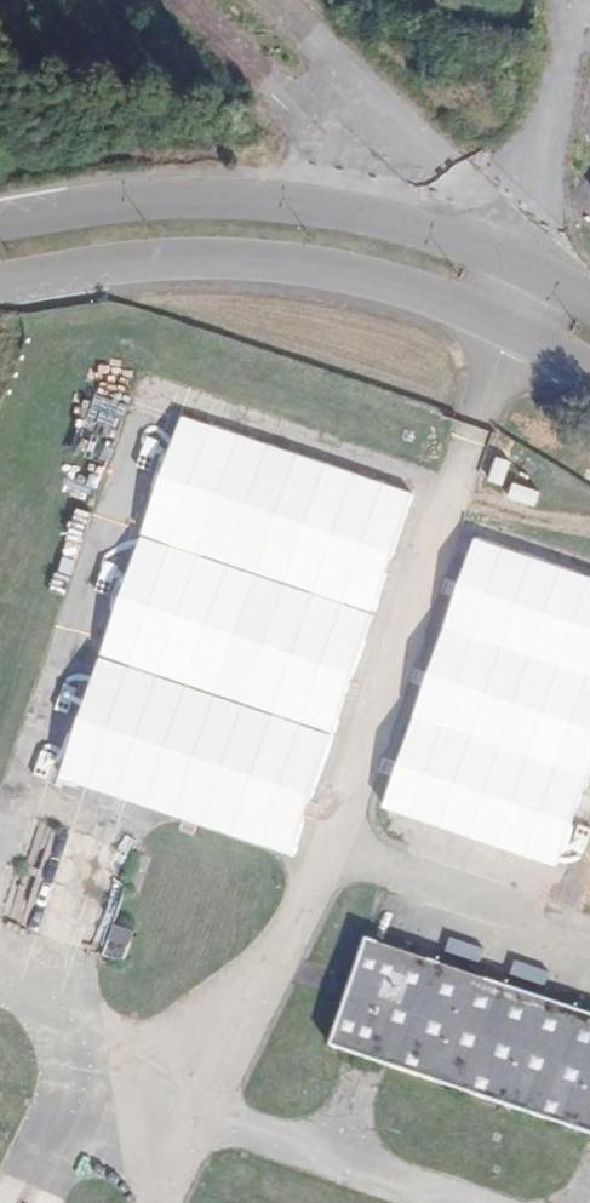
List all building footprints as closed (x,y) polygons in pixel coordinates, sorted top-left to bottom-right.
[(296,855),(416,495),(182,417),(62,778),(296,855)] [(551,891),(589,771),(589,561),(472,523),(372,833),(551,891)] [(135,930),(115,924),(104,956),(125,963),(135,930)] [(368,940),(332,1047),(589,1135),(589,1015),(368,940)]
